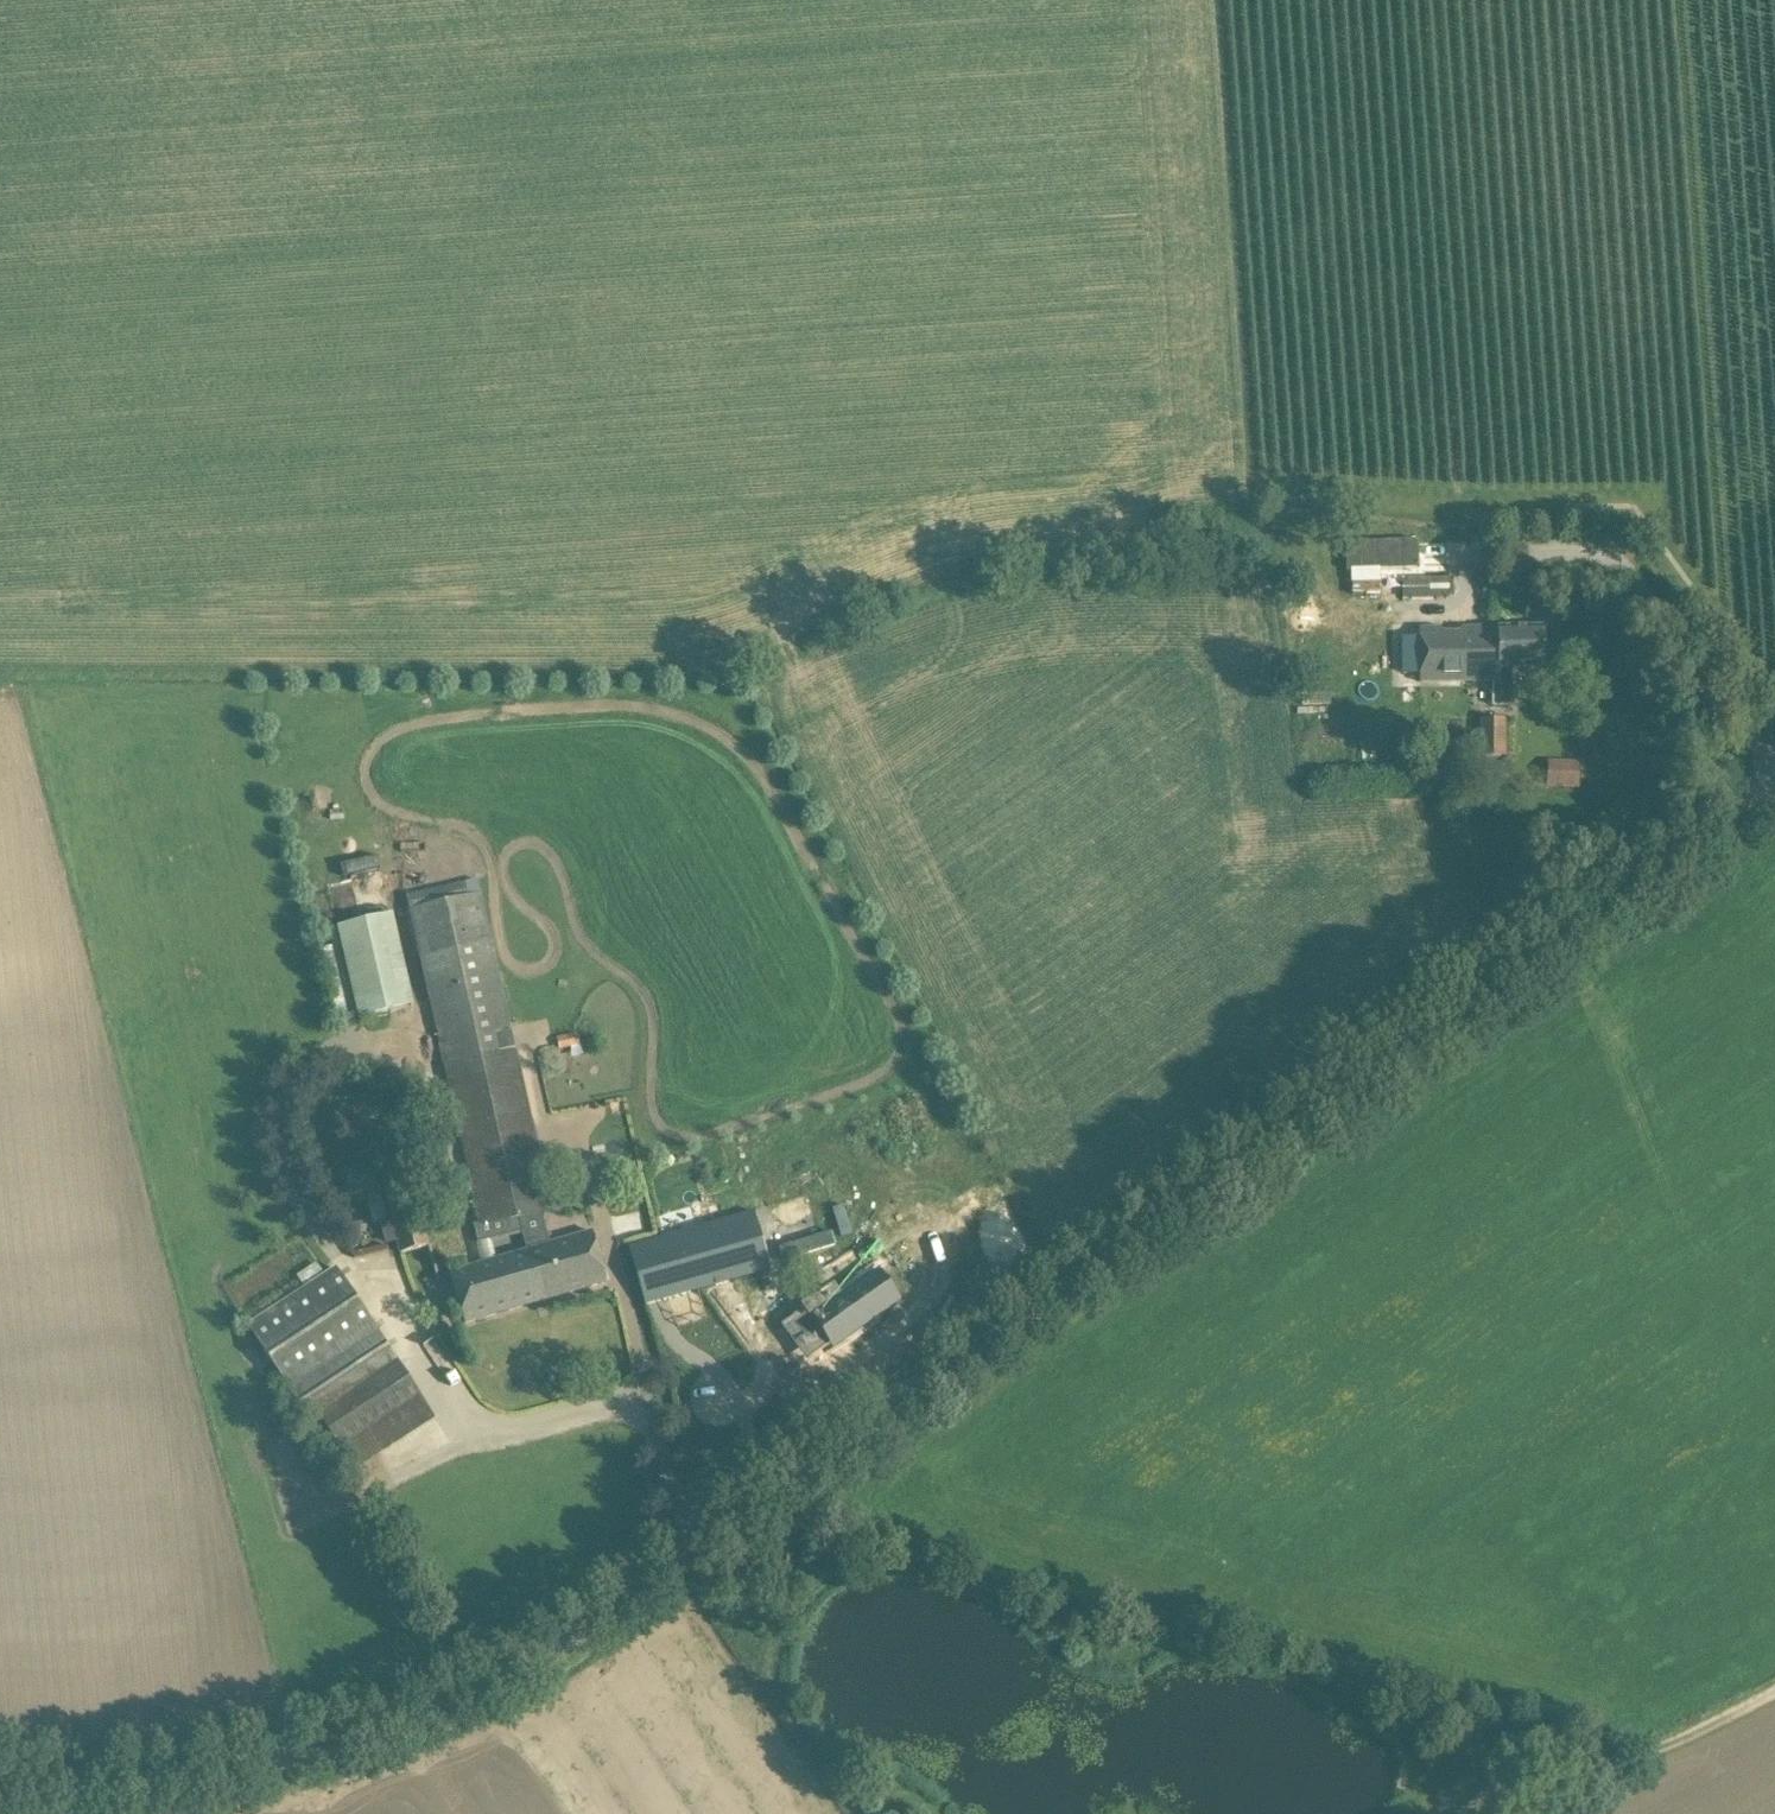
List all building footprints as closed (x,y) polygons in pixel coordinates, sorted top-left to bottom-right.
[(1402,578),(1402,597),(1450,595),(1449,576),(1402,578)] [(1493,678),(1494,705),(1513,705),(1512,668),(1545,668),(1545,627),(1463,628),(1463,629),(1461,632),(1448,632),(1447,629),(1426,630),(1424,631),(1420,679),(1493,678)] [(1481,719),(1481,757),(1501,757),(1501,719),(1481,719)] [(1546,759),(1545,787),(1579,788),(1580,760),(1546,759)] [(541,1214),(548,1212),(571,1206),(567,1191),(552,1195),(480,877),(409,894),(420,936),(483,1229),(518,1219),(541,1214)] [(330,928),(350,1018),(414,1005),(394,912),(330,928)] [(867,1243),(860,1220),(849,1182),(629,1245),(646,1305),(867,1243)] [(401,1254),(430,1247),(414,1185),(387,1192),(385,1192),(391,1216),(380,1219),(385,1242),(397,1241),(401,1254)] [(551,1244),(541,1214),(518,1219),(528,1250),(451,1273),(465,1323),(608,1282),(593,1231),(551,1244)] [(317,1415),(341,1451),(355,1470),(437,1418),(337,1267),(249,1324),(310,1420),(317,1415)] [(808,1303),(780,1323),(792,1339),(816,1322),(830,1341),(837,1336),(839,1338),(842,1336),(844,1340),(900,1301),(879,1272),(817,1316),(808,1303)] [(754,1295),(726,1317),(748,1345),(734,1356),(750,1376),(741,1383),(758,1404),(809,1363),(754,1295)]
